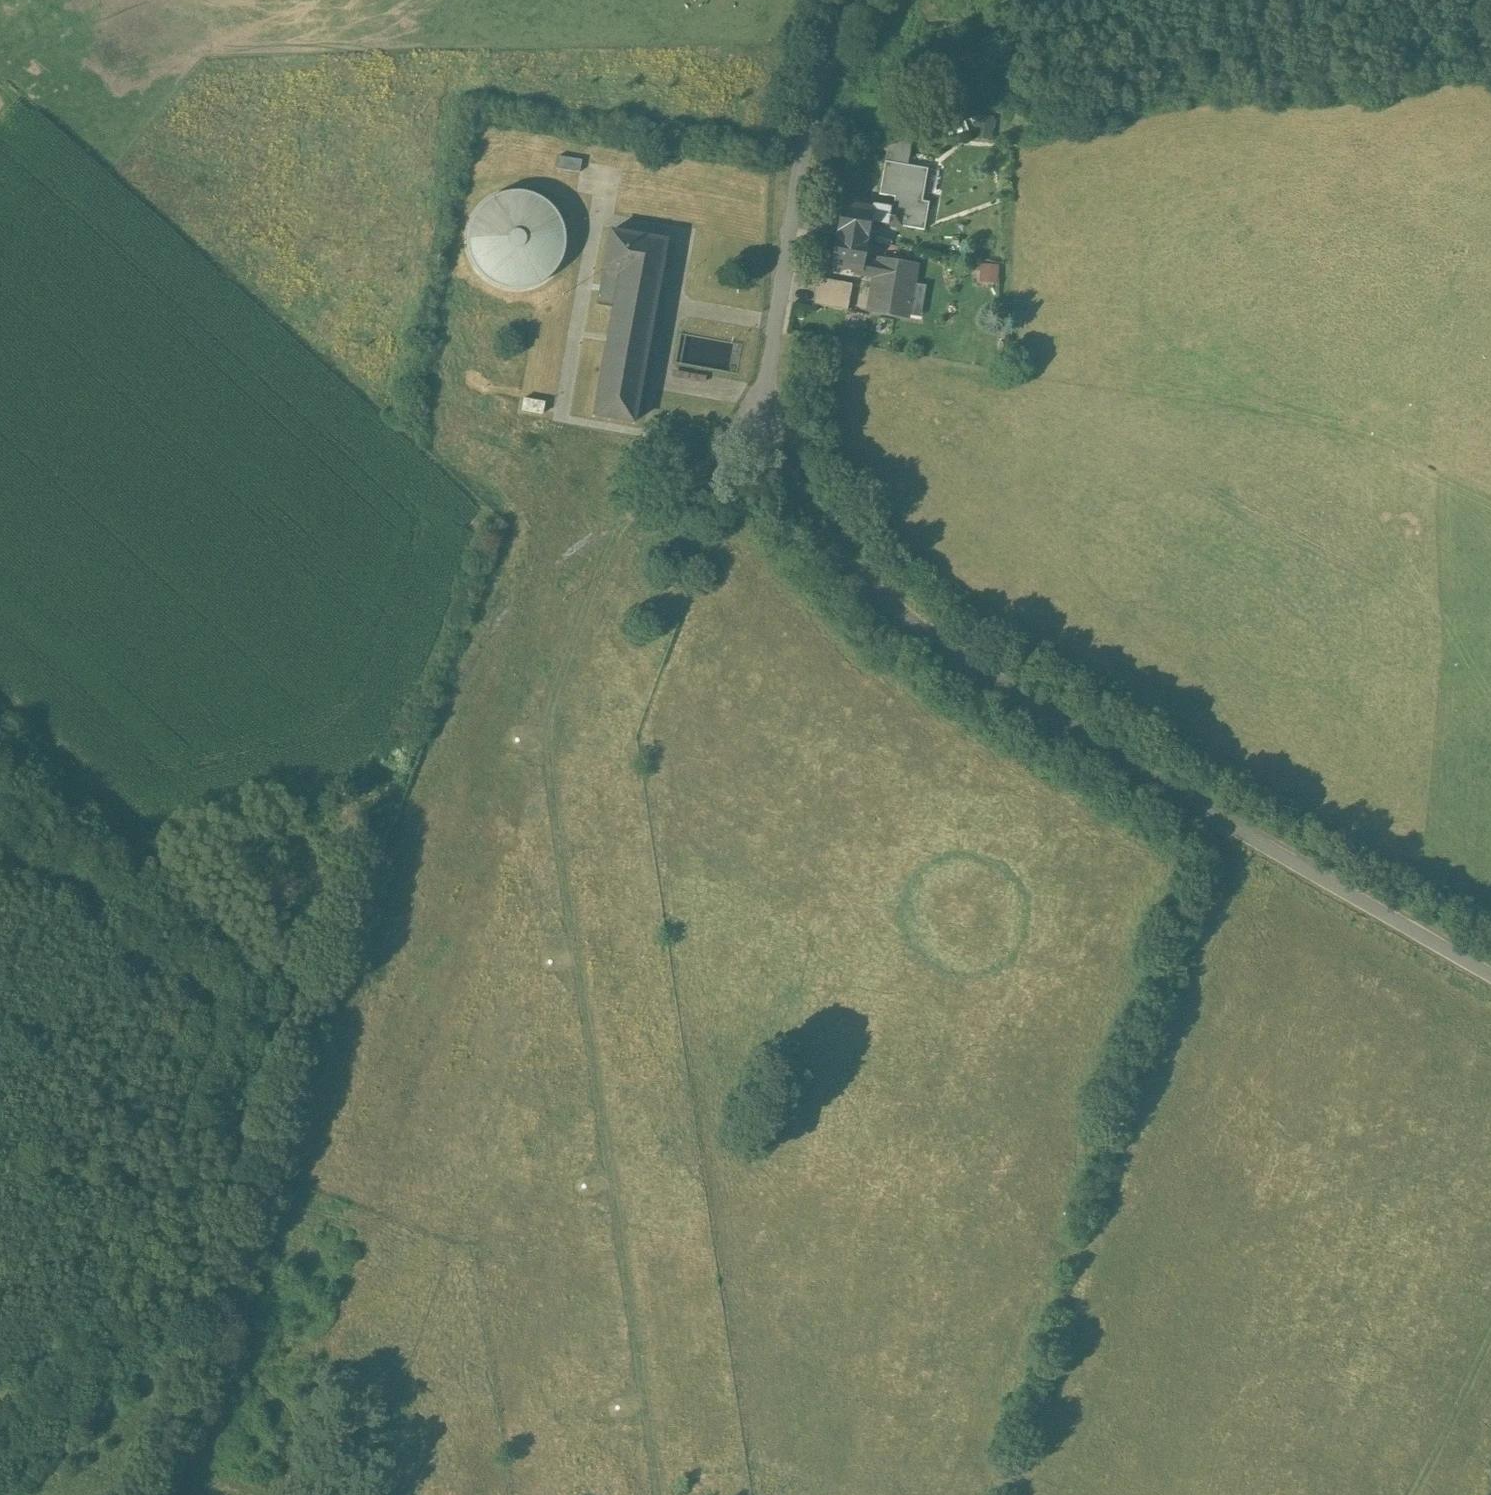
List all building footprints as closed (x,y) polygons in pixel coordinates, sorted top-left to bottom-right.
[(977,114),(976,130),(994,131),(995,116),(977,114)] [(582,160),(556,156),(555,170),(580,174),(582,160)] [(927,169),(885,162),(879,195),(895,197),(892,209),(872,206),(871,210),(872,210),(870,221),(924,230),(929,203),(922,201),(927,169)] [(469,257),(481,276),(495,286),(511,291),(529,290),(545,283),(557,271),(566,253),(567,233),(560,214),(546,200),(528,192),(508,191),(488,199),(473,215),(467,236),(469,257)] [(871,210),(841,204),(836,236),(867,241),(870,221),(872,210),(871,210)] [(666,242),(610,231),(596,306),(613,309),(594,417),(633,424),(666,242)] [(867,241),(836,236),(831,264),(861,269),(863,257),(864,257),(867,241)] [(893,263),(864,257),(863,257),(861,269),(860,275),(874,277),(868,311),(904,318),(914,265),(893,261),(893,263)] [(998,282),(998,263),(981,263),(981,282),(998,282)] [(851,285),(818,279),(813,304),(846,310),(851,285)] [(545,403),(523,399),(521,411),(543,415),(545,403)]
